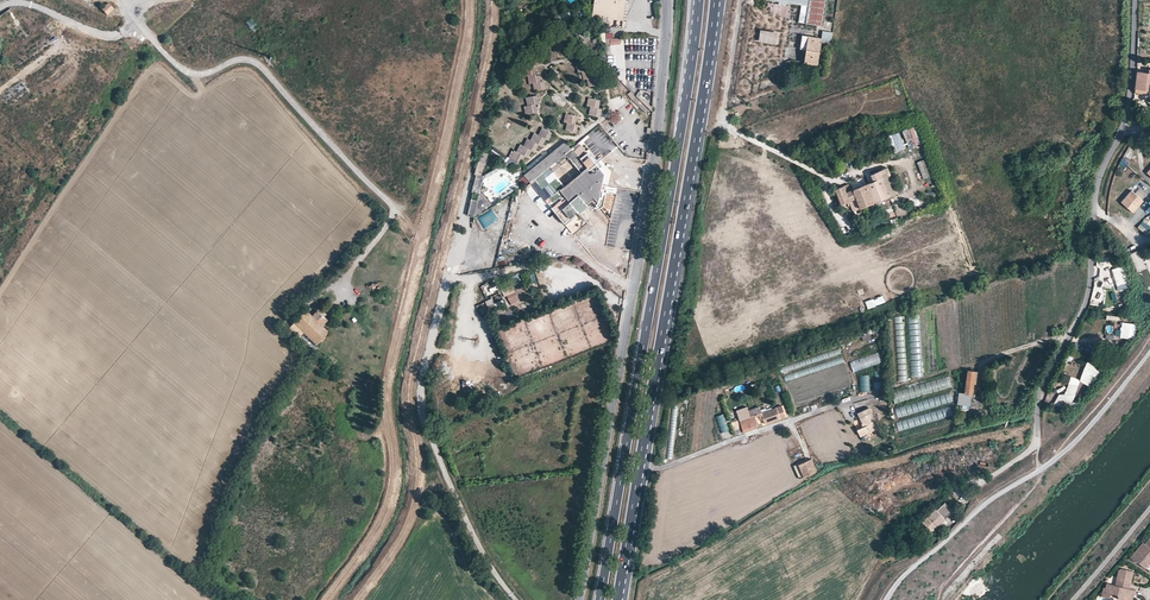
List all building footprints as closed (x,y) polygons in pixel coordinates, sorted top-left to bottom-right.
[(595,4),(593,14),(601,15),(623,18),(625,0),(595,0),(595,4)] [(779,1),(786,2),(808,5),(806,23),(822,25),(827,0),(773,0),(779,1)] [(114,9),(108,3),(101,9),(107,15),(114,9)] [(778,32),(761,30),(759,41),(777,44),(778,32)] [(821,39),(802,36),(800,48),(805,49),(803,62),(817,64),(821,39)] [(563,40),(554,42),(556,50),(561,49),(561,46),(564,46),(563,40)] [(561,49),(556,50),(553,50),(552,50),(553,59),(559,57),(558,55),(562,54),(561,49)] [(585,65),(584,63),(579,64),(581,72),(582,72),(584,71),(589,70),(588,64),(585,65)] [(530,67),(525,68),(526,77),(528,76),(530,76),(535,75),(534,69),(531,69),(530,67)] [(590,73),(589,70),(584,71),(586,80),(587,79),(589,79),(594,78),(593,72),(590,73)] [(1135,93),(1147,94),(1148,83),(1149,83),(1149,70),(1149,72),(1137,71),(1135,93)] [(535,75),(530,76),(532,84),(533,84),(535,83),(540,82),(539,76),(536,77),(535,75)] [(594,78),(589,79),(591,87),(596,86),(596,84),(599,83),(598,77),(594,78)] [(540,82),(535,83),(537,91),(546,90),(544,84),(541,84),(540,82)] [(636,96),(632,91),(628,95),(632,99),(636,96)] [(537,96),(529,98),(530,106),(535,105),(535,103),(538,102),(537,96)] [(636,96),(632,99),(646,113),(650,109),(636,96)] [(596,100),(591,99),(589,107),(590,107),(593,108),(598,109),(599,103),(596,102),(596,100)] [(535,105),(530,106),(528,106),(527,106),(526,107),(528,115),(533,114),(533,112),(536,111),(535,105)] [(601,110),(598,109),(593,108),(591,116),(596,117),(597,115),(600,115),(601,110)] [(573,116),(568,114),(566,123),(567,123),(570,123),(575,125),(576,119),(573,118),(573,116)] [(574,127),(575,125),(570,123),(568,131),(576,133),(578,128),(574,127)] [(922,143),(916,126),(903,131),(909,148),(922,143)] [(545,129),(541,136),(545,139),(546,137),(549,138),(552,133),(545,129)] [(538,135),(537,134),(533,142),(538,145),(539,142),(543,144),(545,139),(541,136),(539,135),(538,135)] [(530,140),(529,140),(526,147),(531,150),(532,148),(536,150),(538,145),(533,142),(530,140)] [(531,182),(535,179),(572,149),(566,142),(549,156),(525,176),(520,180),(526,187),(531,182)] [(581,145),(579,142),(572,149),(574,151),(581,145)] [(605,174),(581,145),(574,151),(589,170),(588,174),(584,173),(580,189),(577,192),(579,194),(570,202),(566,206),(562,202),(553,210),(568,227),(570,225),(574,221),(573,220),(576,217),(575,215),(578,211),(582,216),(586,212),(584,209),(588,206),(594,202),(599,208),(603,206),(605,194),(606,190),(601,188),(605,174)] [(524,146),(523,146),(519,153),(524,156),(525,154),(528,156),(531,150),(526,147),(524,146)] [(589,170),(574,151),(572,149),(535,179),(549,197),(551,195),(556,202),(558,202),(560,201),(542,180),(569,158),(571,156),(574,159),(584,171),(584,173),(588,174),(589,170)] [(482,152),(476,174),(482,176),(488,154),(482,152)] [(521,162),(524,156),(519,153),(517,152),(513,159),(517,162),(518,160),(521,162)] [(525,176),(549,156),(546,153),(522,173),(525,176)] [(489,180),(504,172),(501,166),(486,175),(489,180)] [(840,205),(851,200),(855,209),(859,207),(859,208),(898,193),(888,168),(870,175),(873,181),(846,192),(846,191),(848,190),(847,186),(844,187),(844,186),(834,190),(840,205)] [(535,179),(531,182),(549,204),(553,201),(556,202),(551,195),(549,197),(535,179)] [(579,194),(577,192),(573,188),(560,198),(562,202),(566,206),(570,202),(579,194)] [(1140,188),(1135,194),(1142,200),(1147,195),(1140,188)] [(1132,191),(1121,202),(1133,213),(1144,201),(1142,200),(1135,194),(1132,191)] [(479,201),(472,199),(469,215),(479,217),(480,209),(490,210),(493,197),(480,195),(479,201)] [(597,216),(588,206),(584,209),(586,212),(592,220),(597,216)] [(574,221),(582,216),(578,211),(575,215),(576,217),(573,220),(574,221)] [(1137,228),(1146,235),(1149,231),(1149,228),(1143,221),(1137,228)] [(575,231),(570,225),(568,227),(573,233),(579,235),(579,232),(575,231)] [(1130,255),(1138,272),(1147,269),(1139,251),(1130,255)] [(1124,266),(1113,269),(1118,286),(1129,283),(1124,266)] [(1093,279),(1091,305),(1102,305),(1103,279),(1093,279)] [(1129,283),(1118,286),(1120,291),(1131,288),(1129,283)] [(509,295),(508,296),(508,297),(510,302),(518,298),(512,286),(508,288),(509,293),(509,294),(509,295)] [(497,307),(495,304),(494,302),(487,305),(489,310),(496,308),(497,307)] [(929,307),(894,314),(895,385),(933,377),(929,307)] [(293,323),(293,324),(316,345),(327,332),(322,326),(311,316),(304,311),(293,323)] [(311,316),(322,326),(327,321),(316,311),(311,316)] [(1136,339),(1136,323),(1122,323),(1121,338),(1136,339)] [(293,324),(288,329),(311,350),(316,345),(293,324)] [(855,373),(883,361),(879,351),(850,362),(855,373)] [(1079,382),(1094,388),(1103,366),(1089,360),(1079,382)] [(968,370),(966,382),(974,384),(975,384),(977,371),(968,370)] [(874,371),(875,388),(882,388),(882,371),(874,371)] [(871,392),(871,375),(860,375),(861,392),(871,392)] [(952,377),(894,393),(899,427),(953,415),(952,377)] [(966,382),(966,383),(965,394),(972,395),(974,384),(966,382)] [(1067,407),(1069,398),(1071,392),(1066,391),(1062,406),(1067,407)] [(775,408),(762,413),(766,424),(779,418),(775,408)] [(861,437),(880,430),(871,408),(858,412),(864,428),(858,430),(861,437)] [(813,413),(796,419),(799,427),(816,422),(813,413)] [(754,415),(740,421),(744,432),(757,427),(755,423),(757,422),(754,415)] [(743,450),(752,446),(749,438),(740,441),(743,450)] [(775,465),(778,474),(787,470),(784,462),(775,465)] [(818,472),(817,468),(815,463),(804,467),(808,476),(818,472)] [(782,485),(790,481),(787,476),(780,480),(782,485)] [(717,511),(732,504),(728,495),(712,502),(717,511)] [(941,506),(936,511),(944,519),(949,514),(941,506)] [(934,509),(928,515),(938,525),(944,519),(936,511),(934,509)] [(723,520),(732,517),(731,512),(721,515),(723,520)] [(932,531),(938,525),(928,515),(922,521),(932,531)] [(974,523),(976,525),(981,531),(982,532),(985,529),(978,521),(977,520),(974,523)] [(1143,542),(1130,558),(1135,562),(1136,561),(1144,568),(1148,563),(1149,564),(1149,548),(1145,543),(1143,542)] [(1133,571),(1122,568),(1119,570),(1115,585),(1129,588),(1131,579),(1130,579),(1130,575),(1132,576),(1133,571)] [(1107,583),(1105,588),(1104,587),(1101,596),(1107,598),(1113,593),(1117,594),(1119,599),(1123,599),(1132,599),(1133,597),(1130,596),(1130,594),(1133,594),(1134,595),(1136,590),(1129,588),(1115,585),(1107,583)]
